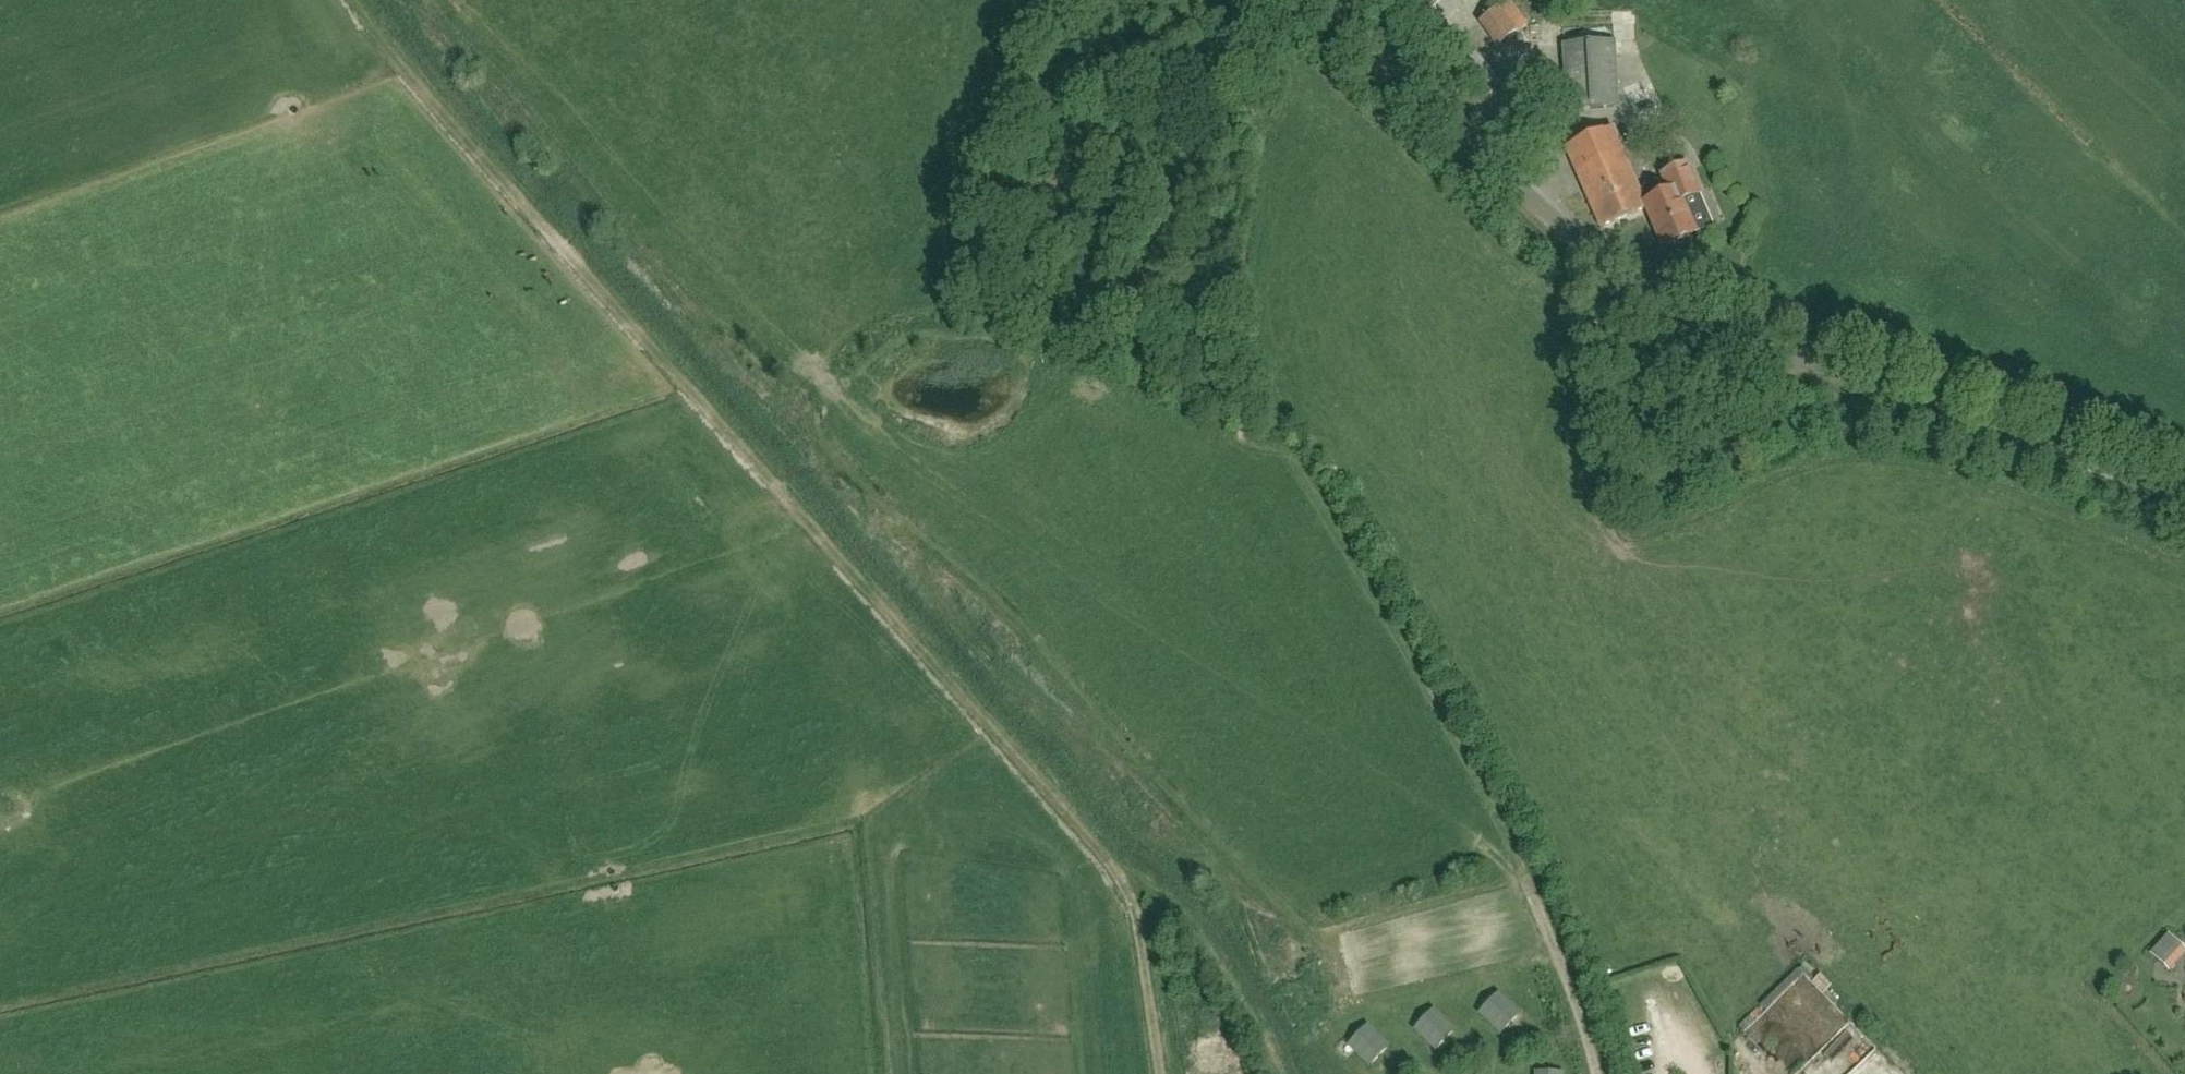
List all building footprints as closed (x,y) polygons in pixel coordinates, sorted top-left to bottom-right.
[(1500,50),(1521,33),(1501,7),(1480,23),(1500,50)] [(1502,85),(1473,52),(1459,37),(1443,51),(1485,99),(1502,85)] [(1565,46),(1569,111),(1619,108),(1615,43),(1565,46)] [(1672,191),(1646,202),(1614,129),(1567,149),(1602,228),(1648,208),(1665,246),(1697,232),(1683,200),(1699,193),(1686,165),(1664,174),(1672,191)] [(2170,935),(2152,955),(2165,967),(2183,947),(2170,935)] [(1796,966),(1736,1020),(1770,1058),(1793,1038),(1801,1047),(1817,1033),(1823,1040),(1845,1021),(1796,966)] [(1481,1008),(1504,1030),(1520,1013),(1498,991),(1481,1008)] [(1416,1025),(1438,1046),(1455,1030),(1433,1008),(1416,1025)] [(1350,1040),(1373,1062),(1389,1045),(1367,1024),(1350,1040)] [(1802,1061),(1788,1073),(1815,1073),(1802,1061)]
